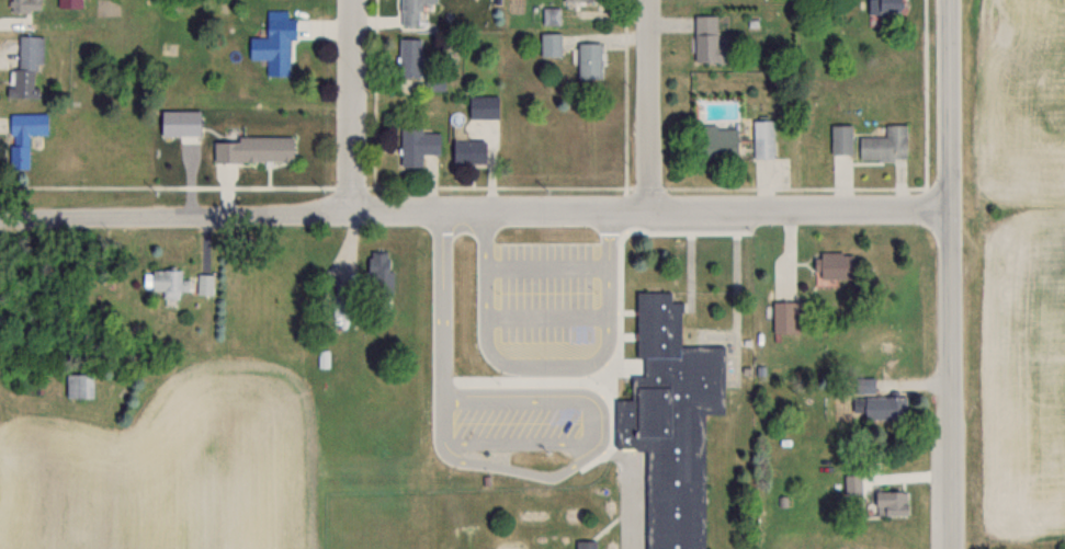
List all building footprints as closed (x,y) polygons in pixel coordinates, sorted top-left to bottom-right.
[(12,11),(42,11),(42,0),(12,0),(12,11)] [(421,25),(422,2),(435,3),(435,0),(401,0),(401,25),(421,25)] [(899,12),(900,0),(868,0),(867,11),(899,12)] [(715,14),(693,14),(693,61),(729,61),(729,43),(715,43),(715,14)] [(290,17),(268,17),(267,36),(250,36),(250,58),(268,58),(267,73),(289,74),(290,17)] [(541,33),(541,56),(560,56),(560,33),(541,33)] [(18,68),(9,68),(9,97),(40,97),(40,35),(19,35),(18,68)] [(421,37),(399,37),(399,76),(421,76),(421,37)] [(577,78),(600,78),(600,42),(577,42),(577,78)] [(47,133),(47,113),(9,113),(9,168),(30,168),(30,133),(47,133)] [(772,118),(752,118),(753,157),(772,157),(772,118)] [(830,153),(851,153),(851,123),(830,123),(830,153)] [(858,136),(858,159),(906,159),(906,123),(884,123),(885,136),(858,136)] [(694,124),(694,157),(735,157),(735,124),(694,124)] [(440,129),(401,129),(401,166),(422,166),(422,152),(440,152),(440,129)] [(486,139),(452,139),(452,162),(486,162),(486,139)] [(391,249),(367,250),(368,295),(392,295),(391,249)] [(850,251),(817,251),(817,278),(850,278),(850,251)] [(162,289),(162,297),(180,297),(180,288),(183,288),(183,268),(150,268),(150,289),(162,289)] [(703,413),(723,413),(723,345),(680,345),(680,302),(669,302),(669,291),(635,292),(636,357),(642,357),(642,374),(629,375),(629,399),(614,399),(614,449),(642,449),(643,548),(704,548),(703,413)] [(66,373),(66,396),(92,396),(92,373),(66,373)] [(906,417),(906,396),(853,396),(853,417),(906,417)] [(862,495),(862,473),(845,473),(845,495),(862,495)] [(907,490),(874,490),(874,514),(907,514),(907,490)]
